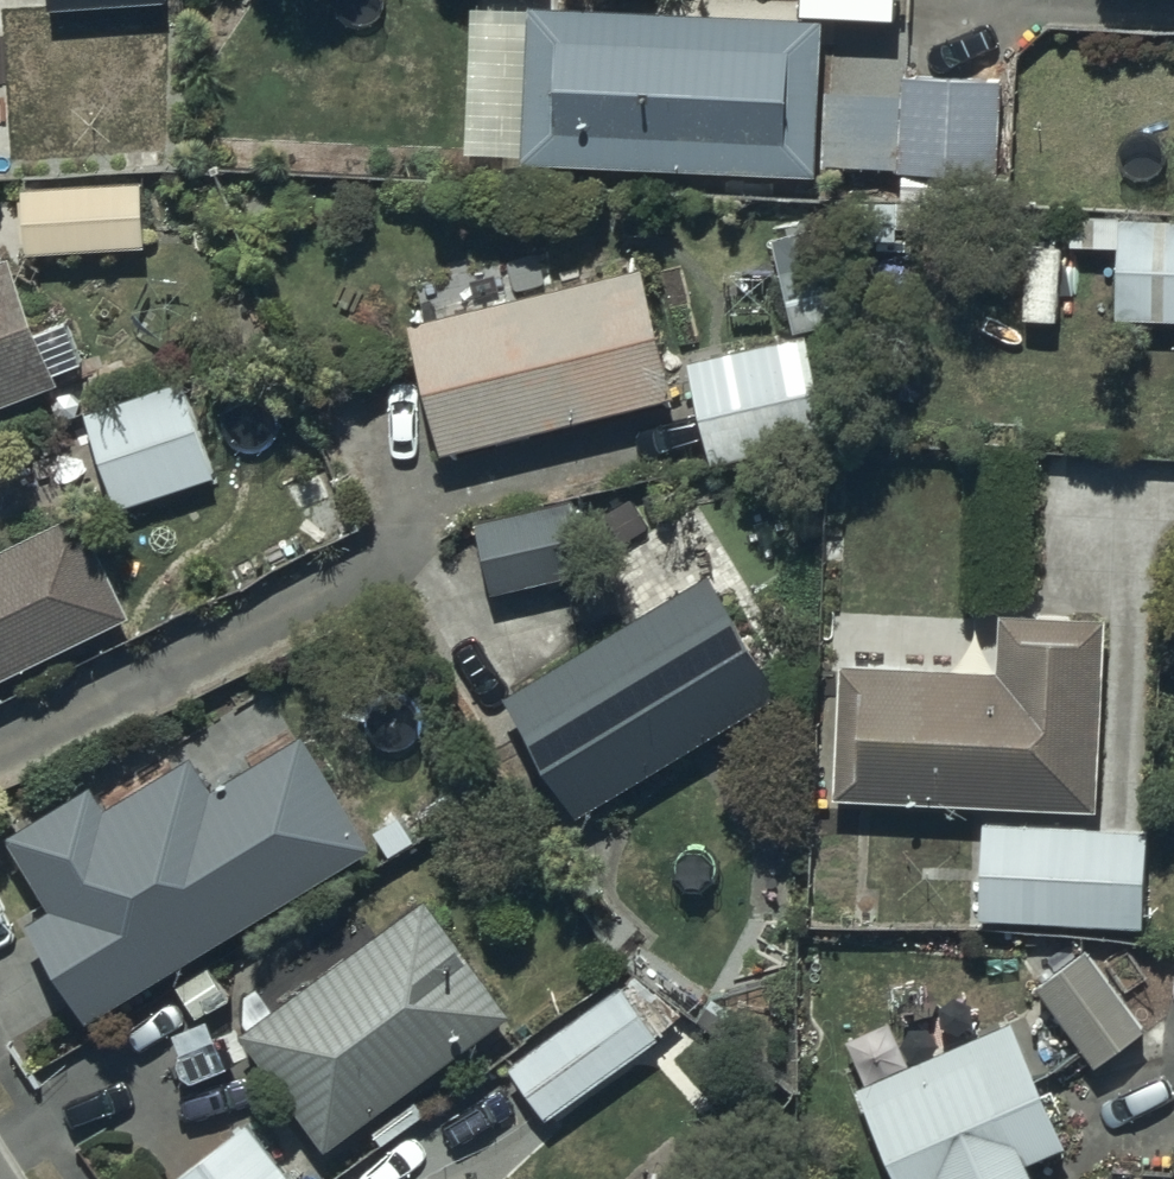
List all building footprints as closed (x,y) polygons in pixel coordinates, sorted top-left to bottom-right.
[(44,13),(164,5),(163,0),(43,0),(44,13)] [(825,11),(533,0),(527,161),(818,172),(825,11)] [(905,96),(831,95),(831,168),(1004,168),(1004,78),(905,78),(905,96)] [(146,174),(23,183),(29,255),(151,246),(146,174)] [(861,218),(775,239),(798,328),(883,307),(861,218)] [(1125,225),(1123,315),(1173,316),(1173,226),(1125,225)] [(12,256),(0,261),(0,402),(63,377),(12,256)] [(648,267),(418,323),(449,451),(679,395),(648,267)] [(834,433),(810,334),(692,362),(715,461),(834,433)] [(217,472),(184,377),(85,412),(119,507),(217,472)] [(579,500),(482,522),(499,596),(596,573),(579,500)] [(137,613),(87,514),(0,558),(0,682),(137,613)] [(708,565),(510,692),(587,813),(786,686),(708,565)] [(1000,667),(846,663),(842,800),(1103,807),(1108,615),(1001,612),(1000,667)] [(92,1018),(369,843),(303,739),(218,793),(194,755),(110,808),(96,786),(16,836),(61,907),(32,925),(92,1018)] [(1147,826),(985,820),(982,916),(1144,921),(1147,826)] [(512,1008),(428,900),(251,1035),(335,1144),(512,1008)] [(1101,944),(1094,949),(1038,989),(1094,1067),(1157,1021),(1101,944)] [(659,1039),(624,984),(512,1067),(551,1119),(659,1039)] [(1017,1019),(863,1084),(903,1178),(1038,1178),(1031,1164),(1030,1162),(1070,1146),(1017,1019)] [(248,1117),(175,1178),(300,1178),(248,1117)]
